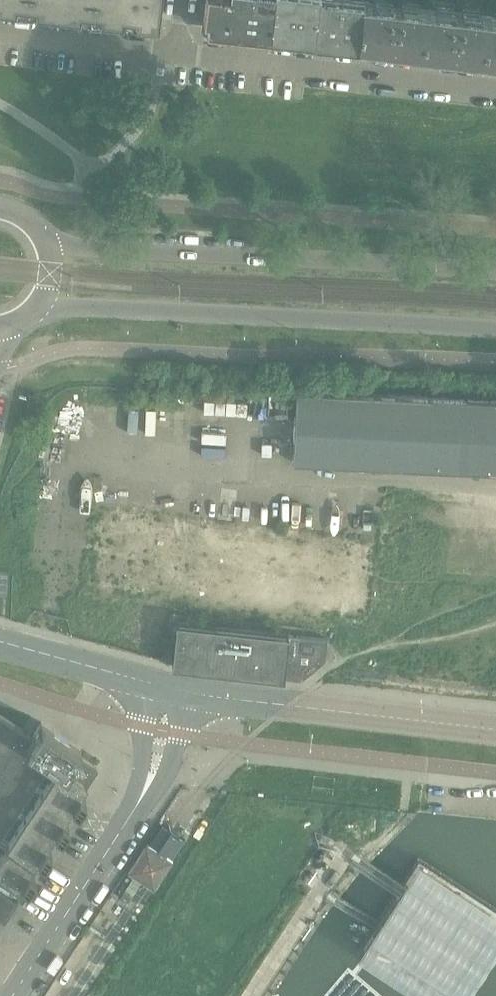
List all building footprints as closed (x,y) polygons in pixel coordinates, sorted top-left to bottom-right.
[(123,17),(125,0),(0,0),(0,4),(123,17)] [(123,17),(158,22),(160,0),(125,0),(123,17)] [(205,27),(227,29),(231,0),(208,0),(205,27)] [(251,32),(254,0),(231,0),(227,29),(251,32)] [(272,35),(276,0),(254,0),(251,32),(272,35)] [(272,35),(294,37),(298,0),(276,0),(272,35)] [(315,40),(320,0),(298,0),(294,37),(313,39),(315,40)] [(315,40),(338,42),(343,0),(320,0),(315,40)] [(359,44),(359,43),(363,2),(363,0),(343,0),(338,42),(359,44)] [(427,9),(363,2),(359,43),(422,50),(427,9)] [(427,9),(422,50),(484,58),(489,16),(427,9)] [(495,59),(495,17),(489,16),(484,58),(495,59)] [(296,391),(293,462),(495,472),(495,400),(296,391)] [(175,623),(172,665),(172,666),(303,680),(326,661),(328,640),(175,623)] [(18,887),(22,881),(27,885),(35,873),(30,870),(39,856),(44,859),(51,848),(46,844),(56,829),(61,833),(69,821),(63,818),(73,803),(78,807),(86,795),(80,792),(86,784),(87,784),(97,768),(77,755),(81,749),(66,739),(41,722),(32,736),(0,715),(0,875),(18,887)] [(120,896),(130,902),(142,883),(155,891),(186,840),(159,823),(128,874),(132,876),(120,896)] [(420,860),(400,890),(376,928),(358,954),(422,995),(467,995),(495,952),(495,910),(420,860)] [(16,902),(0,892),(0,918),(4,921),(16,902)]
